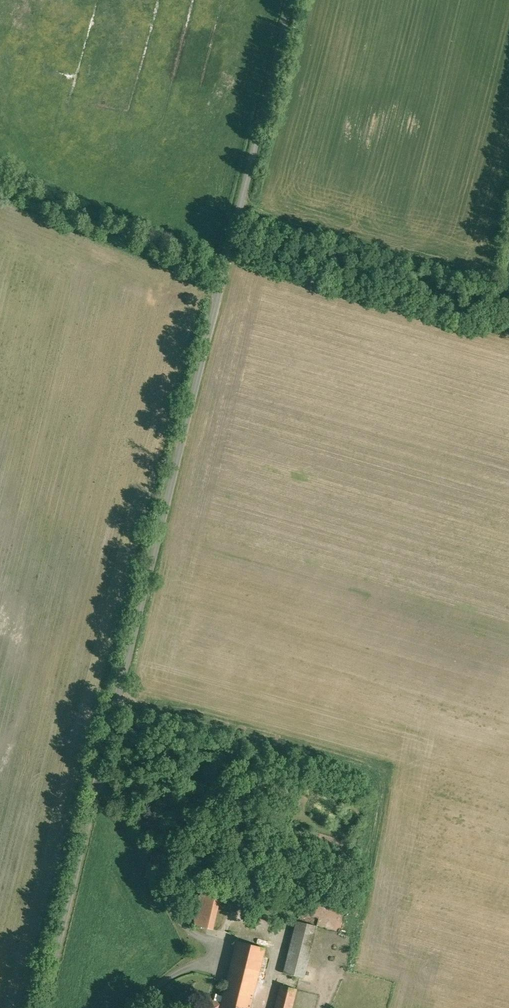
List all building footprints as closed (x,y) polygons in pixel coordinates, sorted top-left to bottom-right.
[(355,793),(347,797),(352,805),(359,800),(355,793)] [(201,890),(194,922),(212,927),(219,895),(201,890)] [(298,919),(285,971),(304,976),(318,924),(298,919)] [(210,1007),(251,1007),(267,946),(240,939),(224,1000),(213,997),(210,1007)] [(276,1007),(292,1007),(297,988),(282,984),(276,1007)]
